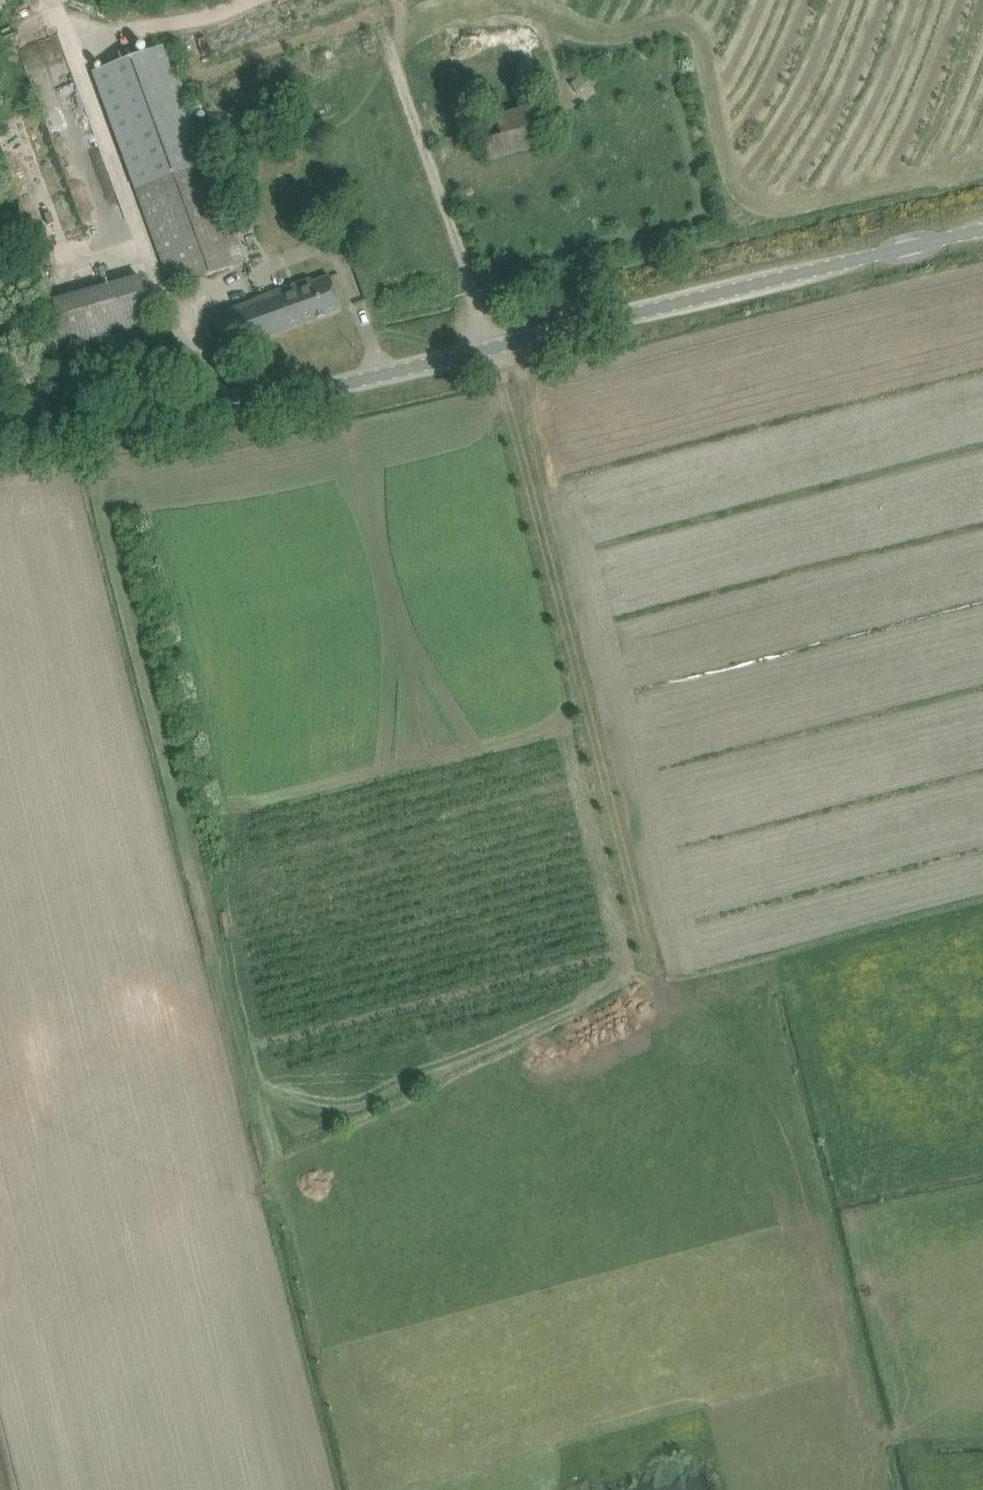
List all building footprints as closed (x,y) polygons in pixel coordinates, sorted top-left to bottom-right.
[(93,71),(173,288),(246,261),(167,44),(93,71)] [(582,77),(570,86),(578,96),(589,86),(582,77)] [(474,121),(486,161),(534,146),(521,106),(474,121)] [(37,304),(51,352),(153,324),(139,276),(37,304)] [(211,316),(225,352),(342,310),(330,276),(312,283),(311,279),(211,316)]
